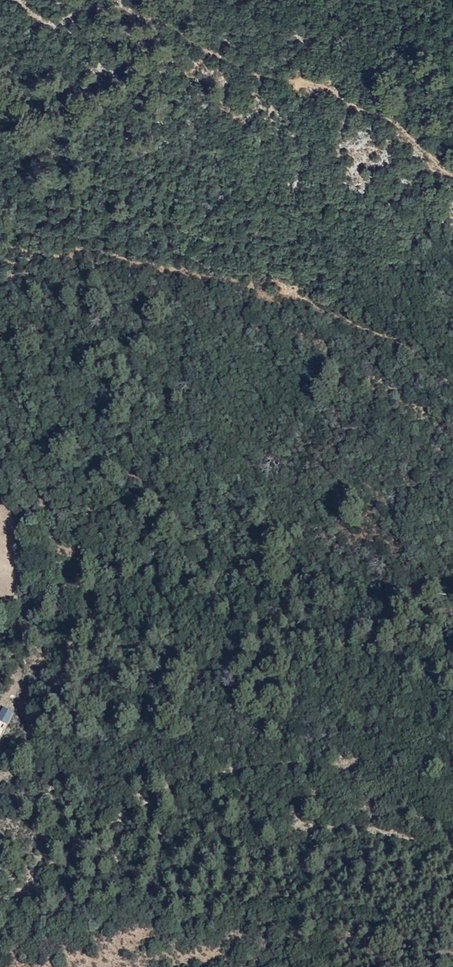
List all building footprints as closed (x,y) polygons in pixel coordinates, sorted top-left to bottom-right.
[(0,708),(0,721),(8,723),(13,710),(1,706),(0,708)]
